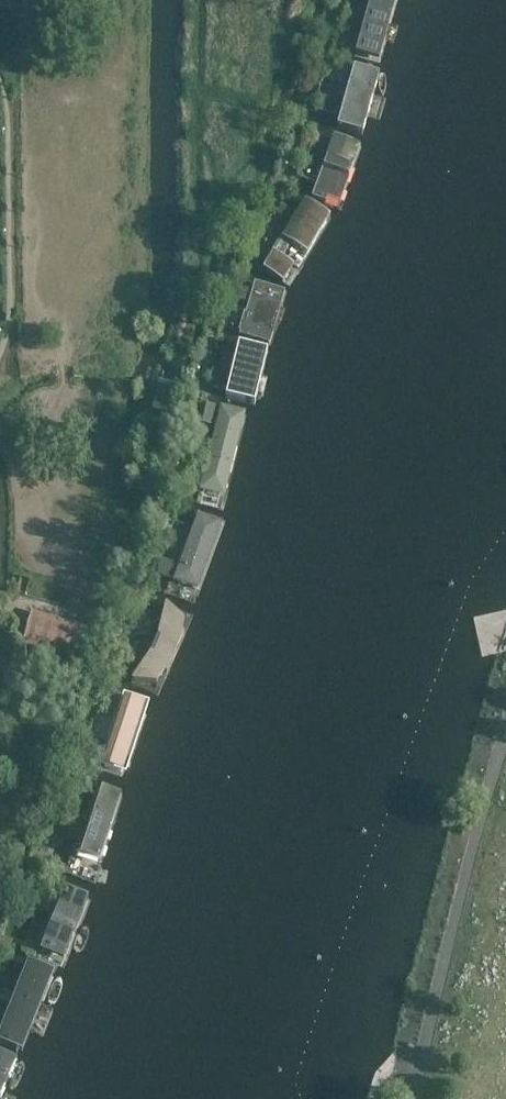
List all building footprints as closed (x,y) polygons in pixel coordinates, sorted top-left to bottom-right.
[(354,54),(380,61),(396,0),(369,0),(354,54)] [(352,65),(336,126),(363,133),(379,73),(352,65)] [(334,135),(312,198),(340,208),(362,145),(334,135)] [(304,200),(261,269),(289,287),(333,218),(304,200)] [(254,282),(238,335),(272,345),(288,292),(254,282)] [(237,341),(223,397),(251,404),(265,348),(237,341)] [(249,413),(221,406),(196,503),(224,510),(249,413)] [(225,519),(198,510),(168,594),(195,603),(225,519)] [(171,577),(175,567),(162,562),(158,573),(171,577)] [(133,672),(133,687),(144,690),(156,676),(179,621),(180,619),(180,617),(180,615),(180,614),(179,612),(178,610),(177,609),(175,607),(174,606),(172,606),(170,605),(168,605),(166,606),(164,606),(163,607),(161,608),(160,610),(159,611),(133,672)] [(148,625),(153,614),(143,611),(139,621),(148,625)] [(73,659),(82,626),(31,613),(22,645),(73,659)] [(103,765),(131,773),(153,698),(126,690),(103,765)] [(115,710),(120,697),(108,692),(104,706),(115,710)] [(94,787),(66,874),(95,884),(123,797),(94,787)] [(64,890),(38,959),(64,968),(89,899),(64,890)] [(22,957),(0,1017),(0,1038),(14,1043),(43,964),(22,957)] [(0,1048),(0,1073),(10,1053),(0,1048)]
